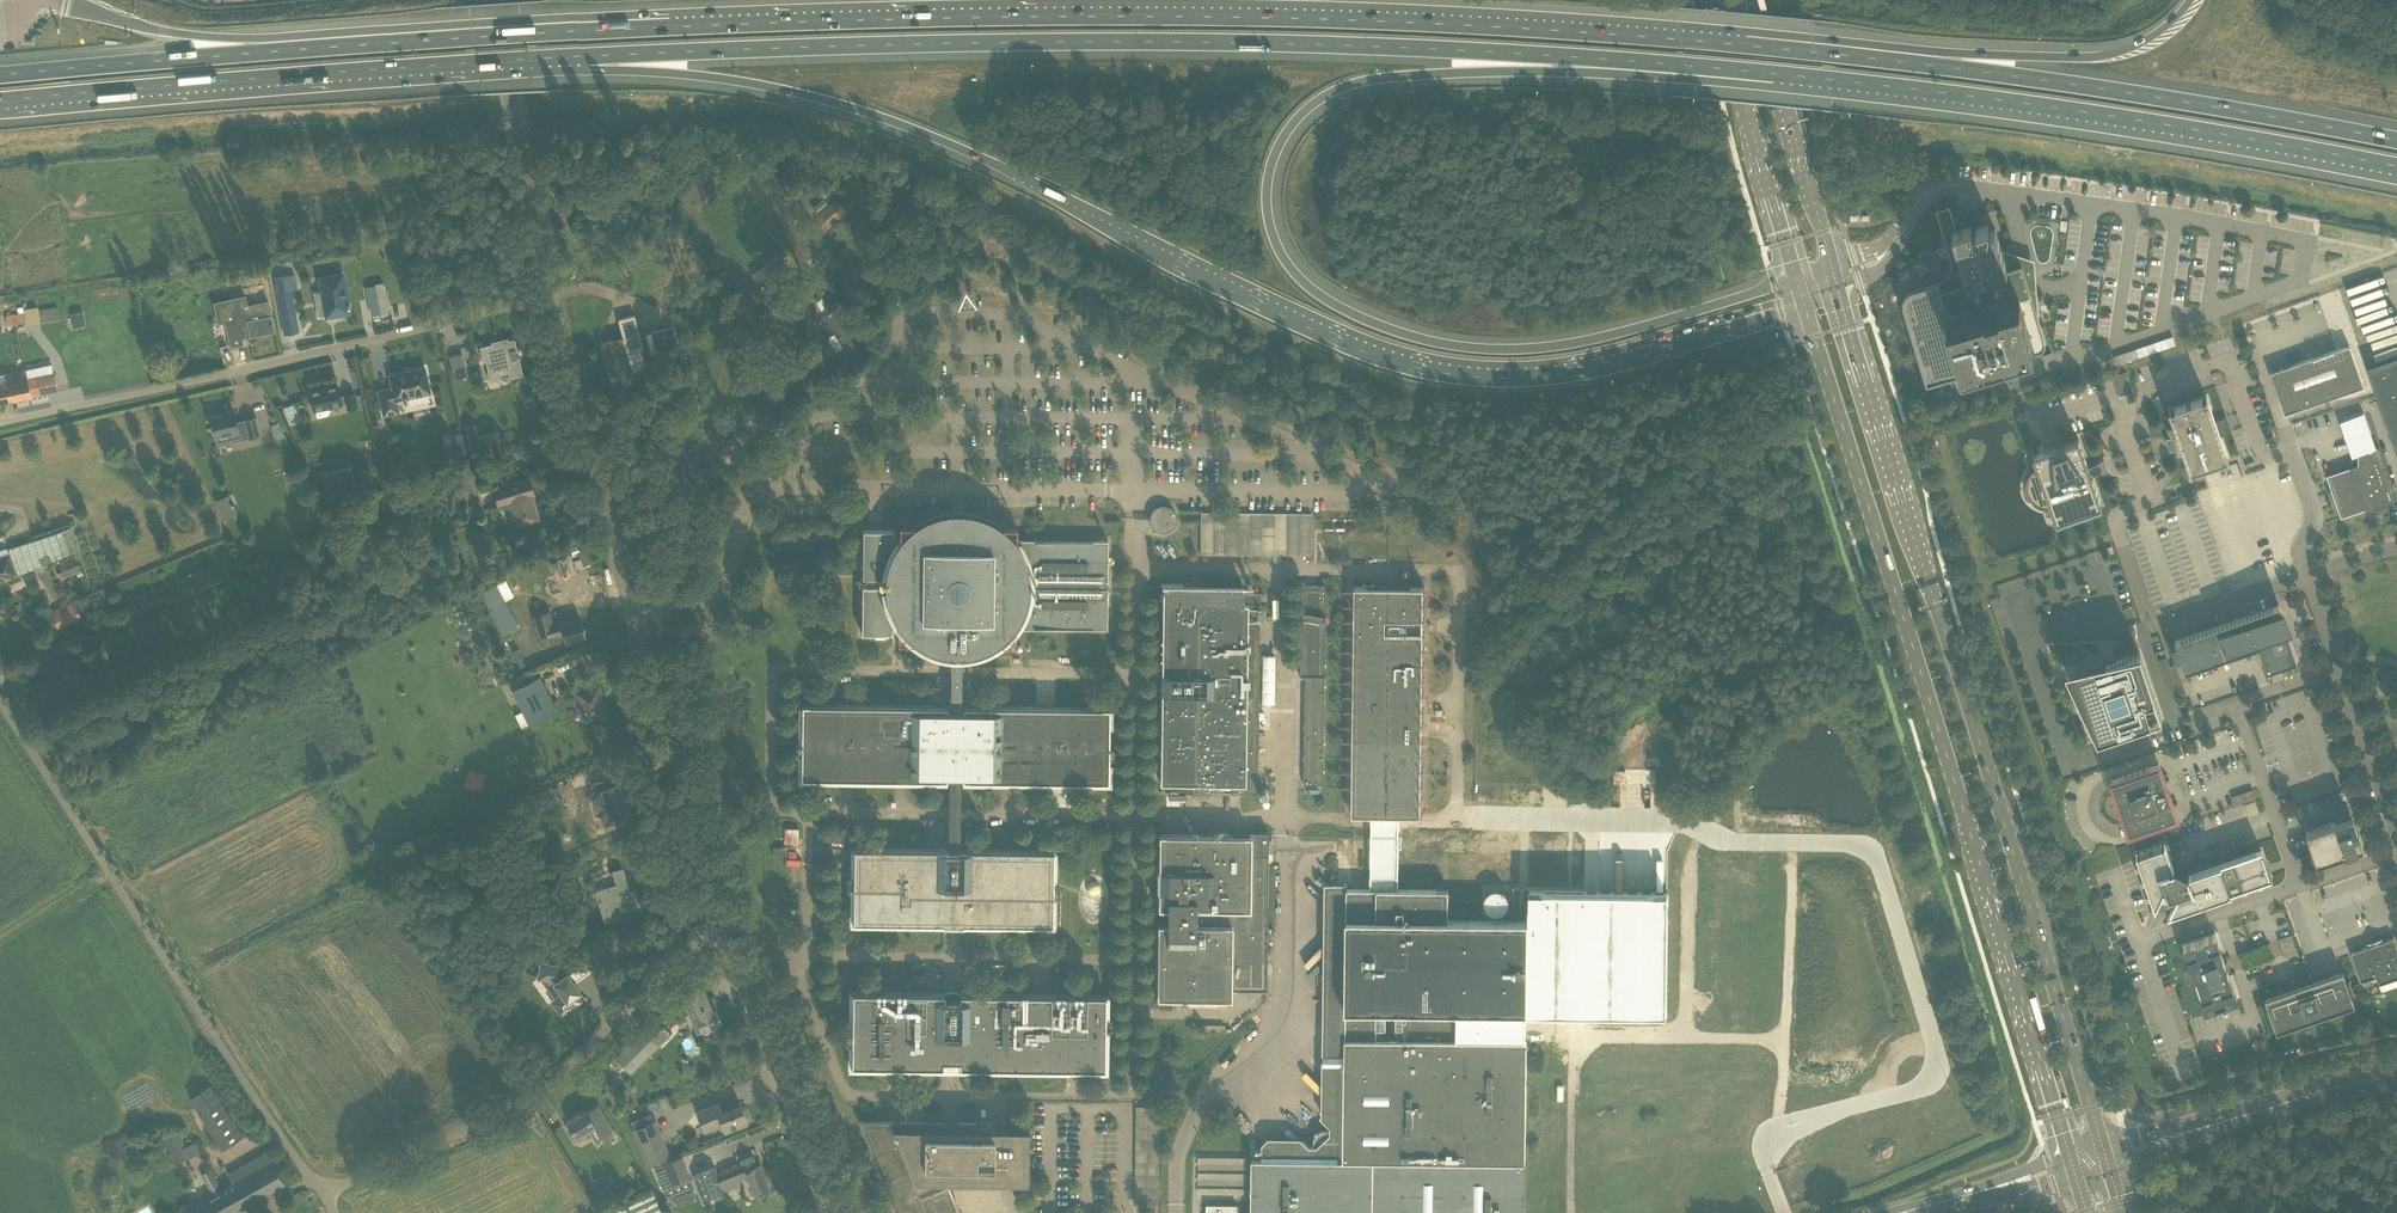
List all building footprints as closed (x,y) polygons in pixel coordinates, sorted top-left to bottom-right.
[(829,227),(847,211),(836,199),(815,219),(828,233),(831,230),(829,227)] [(1954,204),(1940,208),(1948,231),(1961,227),(1954,204)] [(672,208),(665,214),(674,224),(681,218),(672,208)] [(1904,300),(1904,302),(1905,304),(1905,306),(1917,346),(1928,381),(1939,378),(1943,377),(1954,374),(1957,382),(1963,380),(1962,374),(1961,372),(1984,365),(1989,363),(2039,349),(2039,348),(2031,321),(2023,294),(2020,295),(2015,279),(2012,267),(2008,268),(2001,246),(1996,228),(1989,231),(1990,223),(1972,228),(1971,225),(1957,230),(1953,231),(1964,268),(1967,280),(1941,288),(1939,282),(1913,290),(1911,290),(1909,291),(1908,293),(1906,294),(1905,296),(1905,298),(1904,300)] [(2033,257),(2001,246),(2008,268),(2012,267),(2015,279),(2020,295),(2023,294),(2031,321),(2033,257)] [(759,282),(778,269),(774,262),(754,274),(759,282)] [(321,291),(315,292),(319,316),(326,314),(326,316),(350,312),(349,307),(350,307),(349,303),(348,304),(342,271),(317,276),(321,291)] [(283,275),(274,277),(285,334),(299,331),(291,290),(286,290),(283,275)] [(379,308),(388,306),(384,282),(375,284),(375,285),(366,287),(371,315),(380,313),(379,308)] [(231,346),(241,344),(243,343),(241,332),(249,330),(250,335),(274,330),(274,331),(275,331),(271,315),(268,301),(247,305),(245,295),(214,302),(219,322),(226,321),(231,346)] [(841,303),(823,314),(830,325),(833,330),(835,333),(838,338),(840,341),(843,346),(849,354),(866,343),(856,328),(860,326),(855,317),(851,319),(841,303)] [(57,307),(39,310),(41,321),(59,318),(57,307)] [(86,324),(83,311),(71,313),(73,327),(86,324)] [(784,326),(781,315),(780,311),(759,315),(765,338),(778,335),(776,328),(784,326)] [(800,313),(804,328),(815,325),(811,311),(800,313)] [(25,312),(6,315),(7,324),(26,321),(25,312)] [(608,351),(603,352),(610,380),(621,377),(623,383),(635,380),(632,371),(634,371),(634,370),(641,368),(637,350),(643,349),(635,314),(618,318),(623,337),(605,341),(608,351)] [(674,326),(651,332),(657,353),(680,347),(674,326)] [(2173,335),(2118,355),(2121,364),(2176,344),(2173,335)] [(492,343),(480,346),(483,360),(485,359),(490,380),(501,377),(500,371),(508,369),(510,377),(522,374),(522,376),(523,375),(519,355),(518,356),(517,356),(516,350),(517,350),(515,338),(508,339),(508,338),(508,337),(491,341),(491,342),(492,343)] [(2350,345),(2270,372),(2280,402),(2293,398),(2294,403),(2302,407),(2364,386),(2350,345)] [(467,375),(462,353),(449,356),(454,378),(467,375)] [(2389,359),(2367,367),(2395,448),(2396,447),(2396,356),(2389,359)] [(28,379),(12,382),(16,399),(32,396),(49,392),(58,390),(54,373),(52,364),(26,369),(28,378),(28,379)] [(431,392),(425,367),(412,370),(411,369),(403,371),(403,372),(390,374),(393,387),(379,390),(384,414),(399,411),(396,399),(431,392)] [(0,384),(0,403),(16,399),(12,382),(28,379),(28,378),(26,369),(7,373),(9,382),(0,384)] [(2126,372),(2114,376),(2120,396),(2133,391),(2126,372)] [(340,396),(337,384),(310,391),(314,410),(342,404),(342,403),(346,402),(348,409),(358,406),(354,392),(345,394),(345,395),(340,396)] [(2167,427),(2166,427),(2170,435),(2171,439),(2170,439),(2173,447),(2175,447),(2177,459),(2179,459),(2178,457),(2183,456),(2186,455),(2191,471),(2228,458),(2220,434),(2229,431),(2229,429),(2228,430),(2224,419),(2224,418),(2215,420),(2207,396),(2170,409),(2175,426),(2168,428),(2167,427)] [(235,411),(211,417),(215,437),(217,446),(235,442),(235,441),(233,433),(239,431),(247,429),(249,438),(260,435),(256,416),(245,419),(245,420),(237,422),(235,411)] [(2341,517),(2365,509),(2366,511),(2368,512),(2370,513),(2372,513),(2378,512),(2378,507),(2396,501),(2396,498),(2379,445),(2375,446),(2364,412),(2344,418),(2356,454),(2358,453),(2358,464),(2326,475),(2341,517)] [(475,422),(466,424),(471,447),(500,441),(498,431),(478,435),(475,422)] [(283,429),(273,434),(279,446),(288,442),(283,429)] [(2041,502),(2044,503),(2047,503),(2050,503),(2057,521),(2102,505),(2092,476),(2100,473),(2097,464),(2089,467),(2079,438),(2033,454),(2039,471),(2037,473),(2035,475),(2033,478),(2032,480),(2031,482),(2031,484),(2031,485),(2031,487),(2031,488),(2031,489),(2031,490),(2031,492),(2032,493),(2033,494),(2034,496),(2035,498),(2036,499),(2037,500),(2039,501),(2041,502)] [(455,455),(453,445),(445,446),(447,457),(455,455)] [(337,472),(326,475),(329,488),(341,486),(337,472)] [(518,524),(539,518),(532,495),(534,494),(529,477),(493,487),(498,505),(512,501),(518,524)] [(232,515),(224,497),(215,501),(224,519),(232,515)] [(452,510),(460,508),(458,498),(449,500),(452,510)] [(1151,525),(1151,526),(1153,527),(1153,528),(1154,529),(1156,530),(1157,530),(1159,531),(1161,532),(1164,532),(1165,532),(1167,531),(1168,531),(1169,530),(1170,530),(1171,529),(1172,528),(1174,527),(1174,525),(1175,525),(1175,524),(1176,522),(1177,520),(1177,518),(1177,517),(1177,516),(1176,515),(1176,513),(1175,512),(1175,511),(1174,510),(1173,509),(1172,507),(1171,507),(1170,506),(1169,505),(1168,505),(1167,505),(1165,504),(1163,504),(1163,510),(1161,510),(1160,511),(1159,511),(1157,512),(1156,514),(1156,515),(1155,515),(1155,516),(1155,518),(1149,518),(1149,520),(1149,522),(1150,523),(1150,524),(1151,525)] [(948,710),(948,707),(948,705),(947,705),(802,704),(801,778),(947,780),(947,775),(958,775),(962,775),(962,780),(1108,782),(1109,707),(963,706),(963,710),(960,710),(961,677),(961,665),(961,655),(964,654),(968,654),(976,652),(980,651),(985,649),(990,647),(994,644),(999,641),(1003,638),(1007,635),(1010,631),(1013,628),(1107,629),(1107,589),(1104,589),(1104,580),(1107,580),(1108,540),(1015,539),(1012,536),(1009,533),(1005,529),(1002,526),(997,523),(993,520),(989,518),(984,515),(979,514),(975,512),(968,511),(964,510),(960,510),(956,510),(951,510),(948,511),(944,511),(939,513),(934,514),(929,516),(926,517),(921,520),(917,522),(913,525),(910,528),(907,531),(903,534),(900,538),(897,541),(895,545),(893,550),(893,530),(863,530),(862,577),(885,577),(884,579),(885,583),(885,586),(862,586),(862,633),(892,633),(892,616),(895,620),(898,624),(900,628),(903,631),(907,634),(910,638),(914,641),(918,644),(922,646),(927,648),(931,650),(936,652),(941,653),(947,654),(951,654),(951,665),(951,677),(951,710),(948,710)] [(1200,553),(1294,554),(1311,555),(1311,512),(1201,511),(1200,553)] [(18,575),(78,550),(70,527),(7,549),(18,575)] [(18,575),(7,549),(7,548),(0,550),(0,582),(18,575)] [(583,567),(581,558),(574,560),(576,569),(583,567)] [(78,563),(57,573),(59,578),(76,571),(81,569),(78,563)] [(1151,692),(1150,763),(1160,763),(1160,782),(1178,782),(1187,783),(1193,783),(1193,790),(1214,791),(1242,792),(1257,792),(1257,775),(1259,620),(1253,620),(1246,620),(1246,603),(1244,603),(1243,594),(1243,593),(1242,585),(1183,584),(1161,583),(1161,584),(1163,584),(1163,585),(1163,590),(1162,609),(1162,620),(1152,620),(1151,692)] [(505,600),(497,584),(483,591),(505,633),(518,626),(505,600)] [(1324,585),(1302,585),(1300,585),(1300,615),(1294,646),(1300,648),(1300,675),(1305,675),(1303,784),(1323,784),(1324,675),(1324,630),(1323,629),(1324,621),(1324,585)] [(1422,814),(1423,743),(1425,588),(1354,587),(1351,813),(1371,814),(1399,814),(1422,814)] [(75,602),(65,606),(70,621),(81,616),(75,602)] [(2177,645),(2171,647),(2176,660),(2181,658),(2185,671),(2259,646),(2264,662),(2267,670),(2275,667),(2297,660),(2287,631),(2292,629),(2285,608),(2280,610),(2279,605),(2274,606),(2175,641),(2177,645)] [(583,627),(581,617),(553,625),(549,610),(534,614),(540,635),(562,629),(565,641),(586,635),(585,633),(586,632),(585,628),(583,627)] [(491,638),(483,642),(488,652),(496,648),(491,638)] [(97,645),(103,659),(109,656),(103,643),(97,645)] [(1263,653),(1262,702),(1276,703),(1276,654),(1263,653)] [(2140,653),(2125,658),(2068,671),(2074,690),(2098,739),(2162,717),(2140,653)] [(74,673),(67,676),(75,689),(79,687),(77,685),(80,684),(74,673)] [(539,675),(511,689),(522,710),(528,723),(539,718),(556,709),(539,675)] [(72,697),(63,678),(49,685),(58,703),(72,697)] [(602,695),(599,683),(574,690),(583,720),(604,714),(599,696),(602,695)] [(27,699),(32,705),(43,698),(39,692),(27,699)] [(49,708),(47,705),(48,705),(47,703),(35,708),(36,711),(37,710),(38,713),(49,708)] [(1596,758),(1601,761),(1604,756),(1599,753),(1596,758)] [(2159,763),(2111,780),(2129,831),(2177,815),(2159,763)] [(482,790),(487,772),(468,767),(463,785),(482,790)] [(604,780),(592,783),(595,794),(600,792),(607,817),(628,811),(625,797),(622,798),(618,783),(617,778),(604,782),(604,780)] [(2246,802),(2250,815),(2261,811),(2254,788),(2232,795),(2236,805),(2246,802)] [(1399,814),(1371,814),(1372,888),(1399,889),(1399,814)] [(2363,846),(2359,833),(2353,816),(2336,822),(2336,821),(2306,831),(2316,862),(2363,846)] [(1266,987),(1267,954),(1268,854),(1267,831),(1251,831),(1251,835),(1212,834),(1212,836),(1197,836),(1197,834),(1159,834),(1158,872),(1160,872),(1160,888),(1159,888),(1159,889),(1168,890),(1167,908),(1167,923),(1157,923),(1157,996),(1231,998),(1231,991),(1230,991),(1230,987),(1266,987)] [(2165,842),(2136,853),(2155,907),(2157,903),(2161,912),(2170,909),(2168,914),(2271,878),(2270,874),(2266,861),(2261,849),(2189,873),(2188,873),(2174,866),(2171,859),(2171,858),(2165,842)] [(854,848),(853,885),(853,922),(945,923),(945,917),(948,917),(948,923),(958,923),(958,918),(960,918),(960,924),(1053,925),(1054,850),(961,849),(961,854),(946,854),(946,849),(854,848)] [(535,871),(539,870),(541,867),(540,863),(537,861),(533,862),(531,865),(532,868),(535,871)] [(630,891),(623,868),(612,871),(617,884),(595,891),(605,922),(618,918),(614,906),(620,904),(621,908),(640,902),(635,889),(630,891)] [(1100,891),(1101,888),(1100,884),(1097,882),(1093,881),(1090,882),(1087,884),(1086,888),(1087,891),(1090,894),(1093,895),(1097,894),(1100,891)] [(1301,1137),(1269,1137),(1262,1143),(1262,1145),(1262,1159),(1252,1159),(1251,1212),(1525,1212),(1526,1162),(1525,1162),(1527,1041),(1527,1012),(1528,920),(1448,919),(1449,889),(1399,889),(1372,888),(1346,888),(1346,884),(1325,884),(1322,1117),(1324,1119),(1330,1126),(1330,1130),(1321,1130),(1314,1137),(1314,1146),(1309,1146),(1303,1140),(1301,1137)] [(1514,887),(1513,915),(1520,916),(1521,887),(1514,887)] [(1529,891),(1528,920),(1527,1012),(1672,1012),(1672,890),(1529,891)] [(544,926),(541,911),(524,914),(527,929),(544,926)] [(2285,954),(2298,950),(2293,933),(2279,938),(2285,954)] [(2215,934),(2183,945),(2205,1008),(2237,997),(2228,969),(2230,969),(2227,961),(2225,962),(2215,934)] [(2351,952),(2361,981),(2376,976),(2379,984),(2380,988),(2381,991),(2396,985),(2396,947),(2394,937),(2380,942),(2379,939),(2370,942),(2371,945),(2351,952)] [(542,963),(539,978),(540,978),(556,982),(555,982),(563,994),(555,999),(552,1001),(561,1013),(580,1000),(576,994),(580,991),(572,980),(585,970),(577,958),(563,968),(542,963)] [(2331,980),(2270,1001),(2279,1026),(2349,1002),(2339,973),(2330,977),(2331,980)] [(703,987),(682,995),(682,996),(692,1021),(697,1019),(700,1025),(707,1022),(710,1028),(722,1023),(717,1011),(713,1012),(703,987)] [(852,991),(851,1066),(943,1067),(944,1061),(948,1061),(948,1066),(954,1066),(954,1061),(959,1061),(959,1067),(1105,1069),(1106,994),(959,992),(959,998),(944,998),(944,992),(852,991)] [(655,1018),(615,1057),(631,1073),(671,1034),(655,1018)] [(215,1083),(193,1095),(222,1149),(244,1137),(215,1083)] [(747,1122),(740,1105),(723,1112),(719,1102),(698,1111),(703,1125),(720,1119),(725,1131),(747,1122)] [(586,1110),(567,1121),(576,1135),(594,1125),(600,1136),(612,1129),(598,1105),(587,1112),(586,1110)] [(1136,1106),(1136,1110),(1135,1198),(1158,1199),(1159,1106),(1136,1106)] [(647,1165),(670,1156),(655,1120),(632,1129),(647,1165)] [(859,1120),(866,1139),(869,1147),(896,1212),(959,1212),(945,1178),(960,1178),(960,1180),(963,1178),(1026,1178),(1026,1129),(976,1129),(976,1128),(977,1128),(977,1127),(976,1127),(976,1122),(959,1122),(959,1126),(942,1126),(942,1121),(924,1121),(890,1121),(884,1121),(859,1120)] [(179,1130),(161,1136),(172,1164),(198,1153),(194,1142),(185,1146),(183,1139),(179,1130)] [(663,1164),(654,1167),(662,1187),(666,1198),(694,1187),(690,1176),(691,1176),(682,1155),(663,1163),(663,1164)] [(726,1171),(718,1174),(715,1166),(693,1174),(703,1199),(725,1191),(724,1189),(740,1182),(738,1178),(740,1176),(744,1174),(745,1178),(748,1177),(755,1195),(770,1189),(762,1170),(759,1171),(757,1165),(756,1165),(753,1155),(741,1160),(742,1164),(738,1166),(737,1163),(725,1168),(726,1171)] [(1247,1196),(1247,1156),(1200,1155),(1199,1195),(1247,1196)] [(183,1211),(184,1212),(230,1212),(241,1207),(285,1182),(272,1160),(233,1182),(222,1188),(212,1194),(183,1211)] [(213,1169),(193,1177),(198,1191),(206,1188),(208,1194),(221,1189),(213,1169)] [(651,1189),(600,1212),(663,1212),(651,1189)] [(1237,1204),(1207,1204),(1207,1212),(1237,1212),(1237,1204)]
